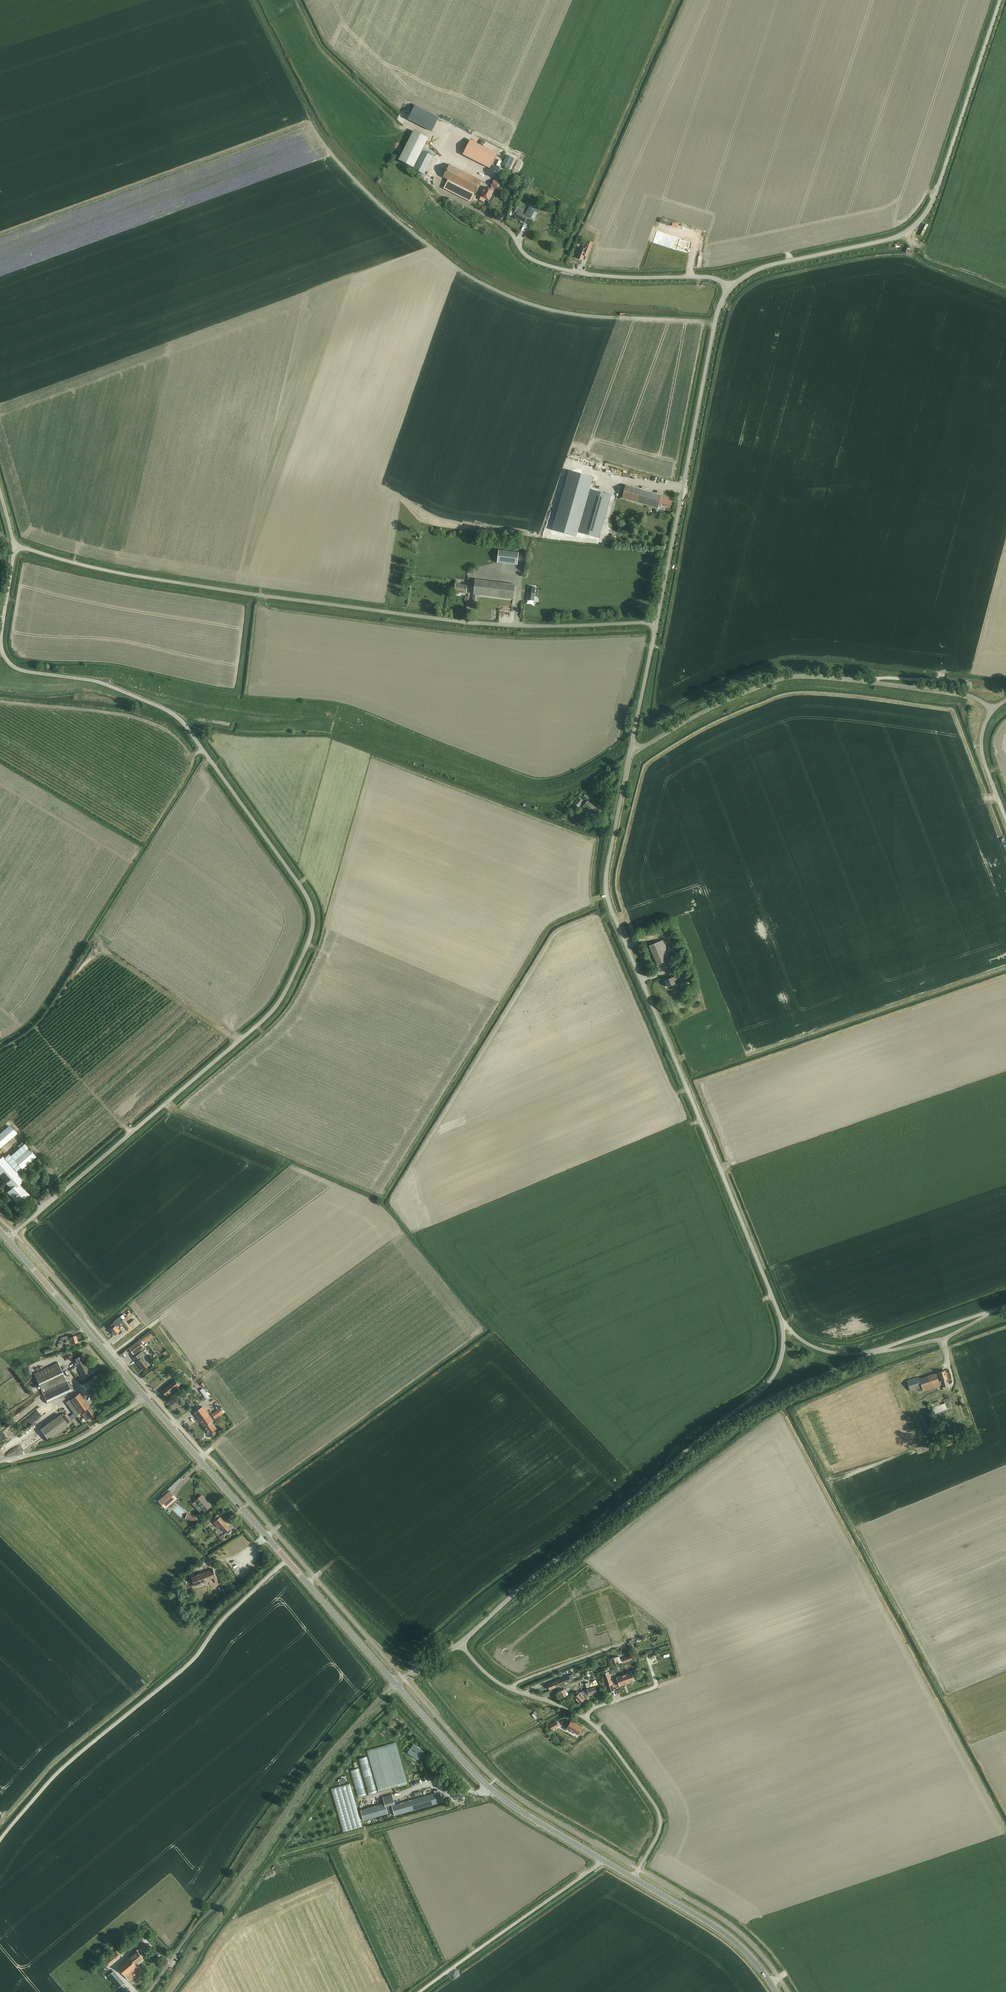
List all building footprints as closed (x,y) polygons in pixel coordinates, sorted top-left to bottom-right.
[(414,106),(408,119),(432,131),(438,118),(414,106)] [(399,160),(414,167),(428,139),(413,131),(399,160)] [(470,140),(463,155),(490,168),(497,153),(470,140)] [(424,175),(433,156),(422,151),(413,169),(424,175)] [(470,202),(475,193),(476,194),(482,181),(449,165),(443,177),(448,180),(443,189),(470,202)] [(494,181),(491,186),(492,187),(490,189),(486,187),(481,196),(489,200),(495,188),(497,189),(500,184),(494,181)] [(513,215),(516,216),(515,218),(524,223),(528,216),(521,213),(523,210),(517,207),(513,215)] [(528,217),(534,219),(538,212),(535,210),(534,212),(531,211),(528,217)] [(690,242),(657,232),(654,243),(687,253),(690,242)] [(588,255),(593,243),(588,241),(584,249),(580,247),(578,252),(579,252),(577,258),(582,260),(585,254),(588,255)] [(568,472),(555,517),(579,524),(592,479),(568,472)] [(670,508),(673,498),(625,485),(622,498),(658,509),(659,505),(670,508)] [(591,489),(578,532),(598,538),(611,495),(591,489)] [(519,553),(498,550),(497,562),(517,565),(519,553)] [(475,579),(473,594),(471,606),(475,606),(476,595),(512,599),(514,584),(475,579)] [(465,593),(466,585),(458,584),(458,580),(455,580),(454,592),(455,592),(454,594),(458,594),(459,592),(465,593)] [(536,587),(529,586),(527,600),(527,599),(534,600),(534,601),(536,587)] [(577,808),(583,801),(580,798),(579,799),(579,798),(574,804),(577,808)] [(590,814),(593,810),(597,813),(600,809),(599,808),(598,809),(596,806),(595,807),(587,801),(582,807),(590,814)] [(657,965),(671,959),(663,940),(649,946),(657,965)] [(673,980),(676,978),(675,976),(672,977),(671,976),(668,977),(668,979),(665,980),(668,987),(671,986),(673,990),(677,988),(673,980)] [(16,1134),(9,1125),(0,1133),(0,1147),(16,1134)] [(29,1149),(15,1160),(22,1169),(36,1157),(29,1149)] [(21,1178),(3,1157),(0,1160),(0,1175),(12,1189),(11,1190),(14,1193),(11,1195),(18,1203),(21,1200),(23,1202),(29,1197),(25,1192),(24,1193),(18,1187),(24,1182),(21,1178)] [(113,1322),(109,1326),(111,1329),(110,1330),(114,1335),(119,1331),(119,1330),(120,1329),(119,1328),(123,1325),(125,1326),(127,1329),(136,1322),(133,1319),(128,1324),(126,1321),(129,1318),(127,1316),(123,1319),(120,1316),(113,1321),(113,1322)] [(158,1330),(147,1336),(149,1340),(160,1334),(158,1330)] [(65,1340),(66,1344),(71,1342),(71,1344),(78,1342),(76,1335),(70,1337),(69,1335),(60,1338),(61,1341),(65,1340)] [(139,1341),(129,1348),(134,1355),(144,1347),(139,1341)] [(137,1362),(143,1370),(153,1363),(146,1354),(145,1355),(142,1351),(134,1358),(137,1362)] [(81,1375),(89,1372),(81,1356),(74,1359),(75,1362),(74,1363),(75,1365),(77,1365),(81,1375)] [(43,1394),(67,1382),(58,1363),(33,1374),(43,1394)] [(946,1378),(947,1378),(944,1370),(938,1373),(938,1375),(937,1376),(936,1373),(919,1378),(918,1377),(907,1381),(910,1391),(919,1388),(920,1391),(939,1385),(937,1379),(939,1378),(940,1381),(942,1380),(943,1384),(941,1385),(942,1387),(943,1390),(948,1389),(946,1380),(947,1380),(946,1378)] [(167,1396),(172,1391),(173,1391),(180,1385),(175,1380),(168,1386),(163,1391),(167,1396)] [(51,1401),(66,1394),(63,1387),(48,1394),(51,1401)] [(67,1423),(85,1410),(89,1407),(79,1392),(66,1402),(73,1412),(68,1416),(60,1406),(57,1408),(60,1413),(40,1428),(48,1440),(69,1425),(67,1423)] [(95,1414),(89,1407),(85,1410),(85,1411),(82,1414),(87,1420),(95,1414)] [(210,1434),(217,1428),(211,1422),(213,1420),(203,1407),(194,1413),(210,1434)] [(121,1441),(136,1427),(132,1423),(117,1437),(121,1441)] [(186,1485),(189,1488),(196,1481),(192,1477),(186,1485)] [(159,1501),(166,1508),(177,1498),(170,1491),(159,1501)] [(204,1512),(211,1506),(201,1495),(194,1501),(204,1512)] [(215,1520),(216,1521),(214,1523),(218,1528),(220,1526),(226,1533),(230,1529),(224,1523),(225,1522),(220,1517),(219,1518),(217,1515),(213,1520),(213,1521),(215,1520)] [(255,1566),(245,1576),(247,1578),(257,1568),(255,1566)] [(216,1582),(218,1582),(213,1569),(192,1577),(195,1586),(207,1582),(207,1583),(215,1580),(216,1582)] [(613,1665),(619,1663),(623,1661),(624,1662),(632,1659),(631,1655),(622,1658),(620,1659),(618,1656),(610,1659),(613,1665)] [(614,1690),(611,1683),(612,1683),(609,1672),(602,1674),(609,1692),(614,1690)] [(616,1677),(619,1686),(620,1686),(634,1680),(631,1672),(617,1677),(616,1677)] [(586,1688),(599,1683),(595,1674),(583,1679),(586,1688)] [(547,1685),(549,1689),(564,1683),(565,1684),(571,1682),(569,1675),(563,1677),(563,1678),(547,1685)] [(573,1695),(583,1691),(580,1684),(570,1688),(573,1695)] [(597,1693),(594,1686),(587,1689),(589,1696),(597,1693)] [(561,1697),(568,1694),(566,1689),(565,1690),(564,1688),(558,1691),(561,1697)] [(586,1701),(589,1698),(583,1691),(579,1694),(586,1701)] [(579,1703),(583,1700),(578,1694),(575,1697),(579,1703)] [(579,1734),(583,1727),(571,1720),(567,1728),(579,1734)] [(386,1746),(367,1751),(379,1792),(397,1787),(386,1746)] [(367,1757),(359,1760),(369,1795),(377,1793),(367,1757)] [(358,1769),(350,1771),(358,1798),(366,1796),(358,1769)] [(343,1833),(362,1827),(350,1784),(331,1790),(343,1833)] [(395,1815),(443,1802),(440,1791),(392,1804),(395,1815)] [(386,1806),(396,1803),(393,1794),(383,1796),(385,1803),(362,1810),(364,1819),(388,1813),(386,1806)] [(137,1951),(144,1945),(142,1942),(134,1948),(136,1950),(128,1956),(129,1957),(118,1966),(128,1980),(140,1970),(135,1964),(143,1957),(137,1951)]
